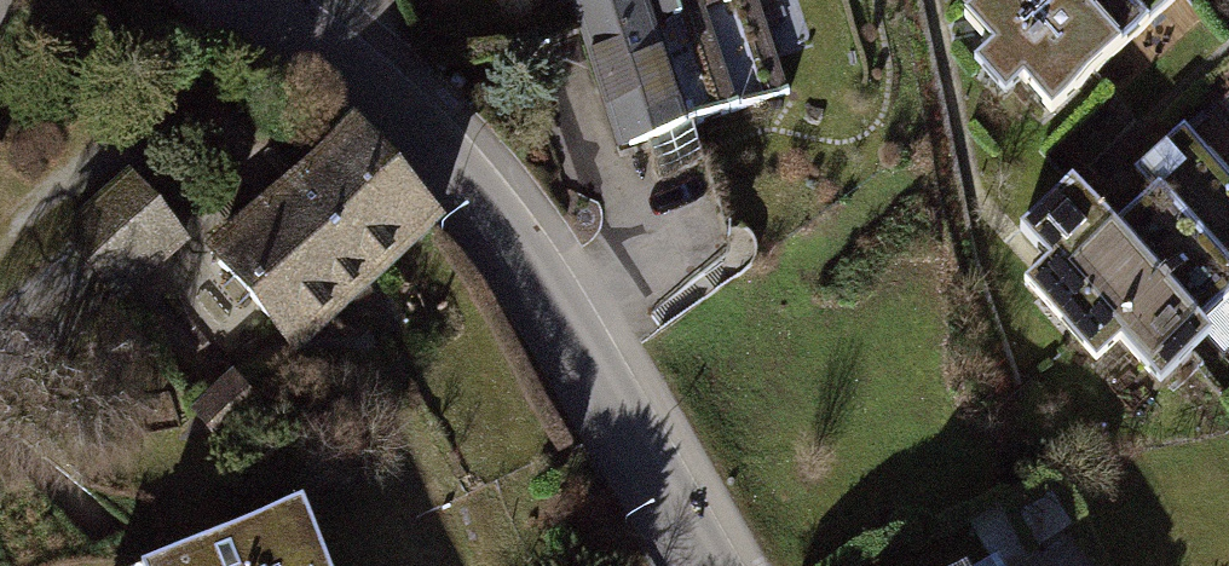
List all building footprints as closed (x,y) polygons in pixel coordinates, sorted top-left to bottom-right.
[(619,150),(652,140),(662,173),(703,160),(691,122),(792,90),(763,0),(571,0),(619,150)] [(954,7),(983,40),(967,53),(1000,91),(1014,79),(1037,105),(1160,0),(963,0),(954,7)] [(340,109),(198,230),(287,333),(429,212),(340,109)] [(1014,274),(1094,365),(1118,344),(1144,374),(1228,299),(1228,175),(1197,138),(1113,212),(1070,164),(1015,211),(1046,246),(1014,274)] [(178,239),(125,170),(58,222),(111,291),(178,239)] [(99,554),(104,565),(315,565),(283,483),(99,554)] [(1040,548),(1073,529),(1054,496),(1021,514),(1040,548)] [(978,537),(931,565),(996,565),(978,537)]
